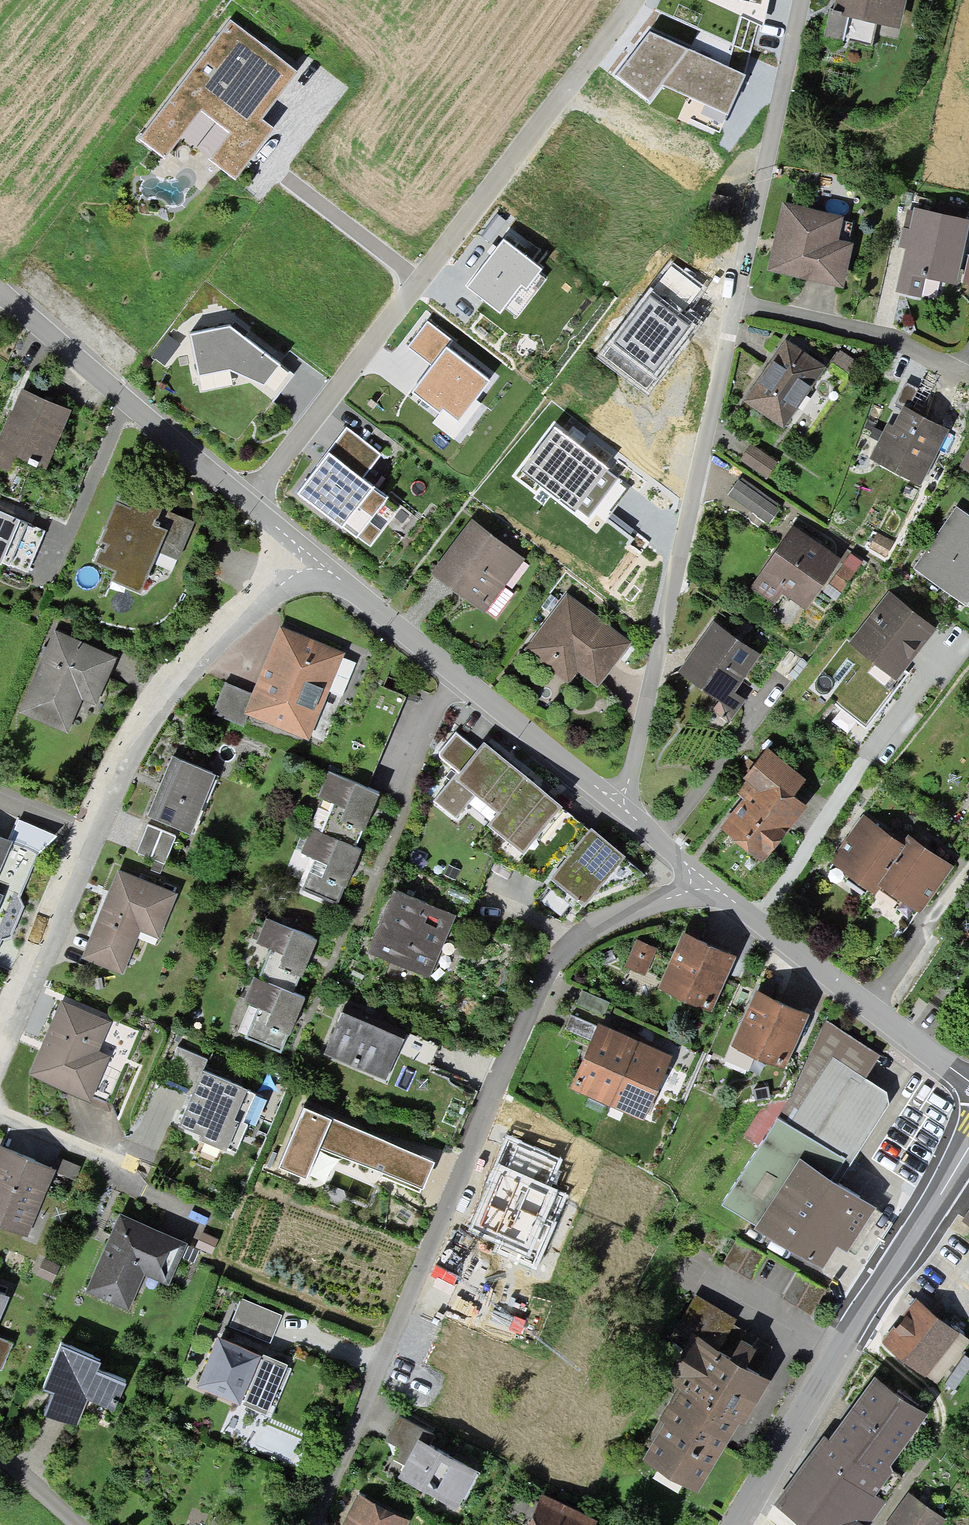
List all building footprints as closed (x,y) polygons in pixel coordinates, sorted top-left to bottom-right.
[(717,11),(756,20),(761,0),(720,0),(717,11)] [(896,19),(900,0),(840,0),(838,7),(857,11),(896,19)] [(852,36),(857,11),(838,7),(828,5),(823,31),(852,36)] [(293,76),(230,29),(144,143),(164,159),(200,112),(232,136),(212,162),(235,180),(271,133),(258,123),(293,76)] [(649,34),(615,74),(649,101),(660,84),(674,91),(725,114),(743,79),(649,34)] [(782,201),(768,263),(837,278),(846,239),(832,236),(837,213),(782,201)] [(915,206),(897,288),(916,292),(920,271),(951,278),(964,217),(915,206)] [(485,262),(468,285),(500,309),(519,285),(526,290),(544,267),(505,237),(485,262)] [(650,287),(598,356),(647,393),(674,357),(697,327),(681,314),(699,290),(671,269),(654,290),(650,287)] [(429,361),(410,384),(439,408),(446,400),(460,411),(487,379),(447,346),(452,340),(427,320),(408,344),(429,361)] [(264,387),(281,368),(236,337),(228,330),(191,337),(200,379),(231,373),(264,387)] [(784,339),(742,399),(779,425),(821,365),(784,339)] [(837,351),(830,361),(843,371),(850,361),(837,351)] [(0,433),(0,464),(21,473),(27,459),(47,468),(71,411),(19,389),(0,433)] [(887,422),(871,455),(920,479),(946,426),(903,406),(893,425),(887,422)] [(557,421),(522,466),(589,518),(594,511),(605,519),(630,486),(619,478),(623,472),(576,436),(557,421)] [(379,452),(346,427),(297,491),(369,545),(399,506),(360,477),(379,452)] [(748,445),(740,458),(765,474),(773,461),(748,445)] [(739,479),(729,494),(765,518),(775,503),(739,479)] [(117,577),(141,587),(155,554),(177,563),(193,523),(126,496),(98,563),(120,572),(117,577)] [(919,565),(968,603),(968,513),(960,506),(919,565)] [(25,573),(42,529),(0,513),(0,563),(25,573)] [(473,523),(434,576),(486,614),(525,561),(473,523)] [(834,555),(790,527),(750,590),(771,603),(782,587),(805,601),(834,555)] [(888,542),(874,534),(867,546),(880,554),(888,542)] [(850,641),(847,645),(898,681),(904,671),(935,631),(885,593),(850,641)] [(631,642),(567,595),(525,652),(568,683),(575,674),(596,689),(631,642)] [(710,621),(678,667),(723,697),(730,715),(741,697),(728,689),(754,650),(710,621)] [(252,694),(246,710),(308,733),(339,650),(277,627),(252,694)] [(50,628),(18,709),(65,727),(78,694),(87,698),(106,650),(50,628)] [(908,674),(904,671),(898,681),(847,645),(850,641),(846,639),(813,685),(866,727),(901,683),(908,674)] [(246,710),(252,694),(225,684),(215,712),(242,722),(246,710)] [(523,843),(561,798),(539,780),(527,769),(483,733),(475,742),(458,728),(438,752),(456,767),(454,768),(496,803),(487,814),(523,843)] [(747,795),(724,825),(762,854),(805,798),(792,789),(803,775),(765,746),(734,785),(747,795)] [(170,755),(147,813),(190,829),(213,772),(170,755)] [(374,789),(322,770),(315,791),(332,797),(320,830),(354,842),(374,789)] [(861,817),(831,861),(871,888),(878,877),(901,844),(861,817)] [(22,818),(13,840),(47,855),(56,832),(22,818)] [(590,893),(645,870),(624,853),(627,849),(590,820),(548,873),(550,874),(544,882),(576,908),(583,899),(584,900),(590,893)] [(169,863),(180,833),(150,823),(140,852),(169,863)] [(359,850),(308,831),(300,851),(318,858),(305,891),(340,903),(359,850)] [(901,844),(878,877),(918,905),(946,865),(906,837),(901,844)] [(116,872),(83,955),(120,970),(135,930),(153,937),(170,893),(116,872)] [(392,887),(366,948),(425,974),(452,912),(392,887)] [(311,936),(259,918),(252,938),(269,944),(257,977),(291,990),(311,936)] [(682,926),(660,985),(714,1005),(736,947),(682,926)] [(635,941),(625,965),(642,972),(652,947),(635,941)] [(300,995),(249,977),(241,997),(259,1003),(247,1037),(281,1049),(300,995)] [(755,988),(732,1042),(780,1062),(803,1008),(755,988)] [(602,1013),(607,1002),(582,991),(577,1001),(602,1013)] [(58,1002),(29,1074),(86,1097),(104,1053),(93,1049),(104,1020),(58,1002)] [(342,1003),(322,1047),(384,1075),(395,1049),(404,1030),(342,1003)] [(589,1037),(594,1024),(569,1014),(564,1027),(589,1037)] [(880,1051),(826,1016),(793,1092),(722,1203),(823,1259),(837,1238),(848,1243),(876,1201),(840,1173),(889,1098),(886,1086),(866,1072),(880,1051)] [(589,1037),(571,1082),(606,1096),(630,1034),(596,1020),(594,1024),(589,1037)] [(404,1030),(395,1049),(423,1062),(432,1043),(404,1030)] [(666,1049),(630,1034),(606,1096),(642,1111),(666,1049)] [(239,1079),(182,1060),(153,1133),(211,1154),(239,1079)] [(434,1160),(305,1108),(282,1166),(306,1176),(317,1149),(422,1191),(434,1160)] [(560,1159),(511,1139),(499,1167),(485,1196),(471,1228),(499,1241),(495,1251),(535,1268),(565,1195),(549,1188),(560,1159)] [(22,1231),(47,1164),(0,1147),(0,1223),(22,1231)] [(54,1158),(51,1171),(72,1176),(75,1164),(54,1158)] [(114,1215),(85,1290),(124,1305),(137,1271),(162,1280),(178,1239),(114,1215)] [(199,1233),(193,1246),(208,1253),(214,1240),(199,1233)] [(734,1239),(721,1263),(748,1278),(762,1255),(734,1239)] [(41,1259),(35,1275),(46,1280),(53,1263),(41,1259)] [(244,1296),(232,1325),(275,1342),(287,1313),(244,1296)] [(687,1333),(717,1349),(734,1318),(694,1296),(677,1328),(687,1333)] [(915,1299),(885,1340),(933,1376),(964,1335),(915,1299)] [(681,1382),(644,1453),(698,1482),(735,1411),(745,1416),(767,1375),(759,1371),(727,1354),(717,1349),(687,1333),(665,1374),(681,1382)] [(727,1354),(759,1371),(770,1351),(738,1334),(727,1354)] [(215,1335),(197,1379),(234,1394),(267,1409),(287,1366),(215,1335)] [(51,1385),(42,1407),(72,1419),(81,1394),(106,1404),(117,1375),(92,1366),(97,1355),(59,1340),(43,1381),(51,1385)] [(783,1503),(815,1524),(864,1524),(879,1502),(864,1491),(921,1409),(872,1375),(783,1503)] [(394,1456),(405,1462),(418,1437),(422,1429),(397,1416),(386,1438),(399,1445),(394,1456)] [(405,1462),(400,1471),(456,1500),(474,1465),(418,1437),(405,1462)] [(524,1524),(589,1524),(592,1517),(538,1493),(524,1524)] [(885,1524),(935,1524),(941,1516),(905,1493),(885,1524)] [(342,1524),(401,1524),(404,1519),(356,1496),(342,1524)]
